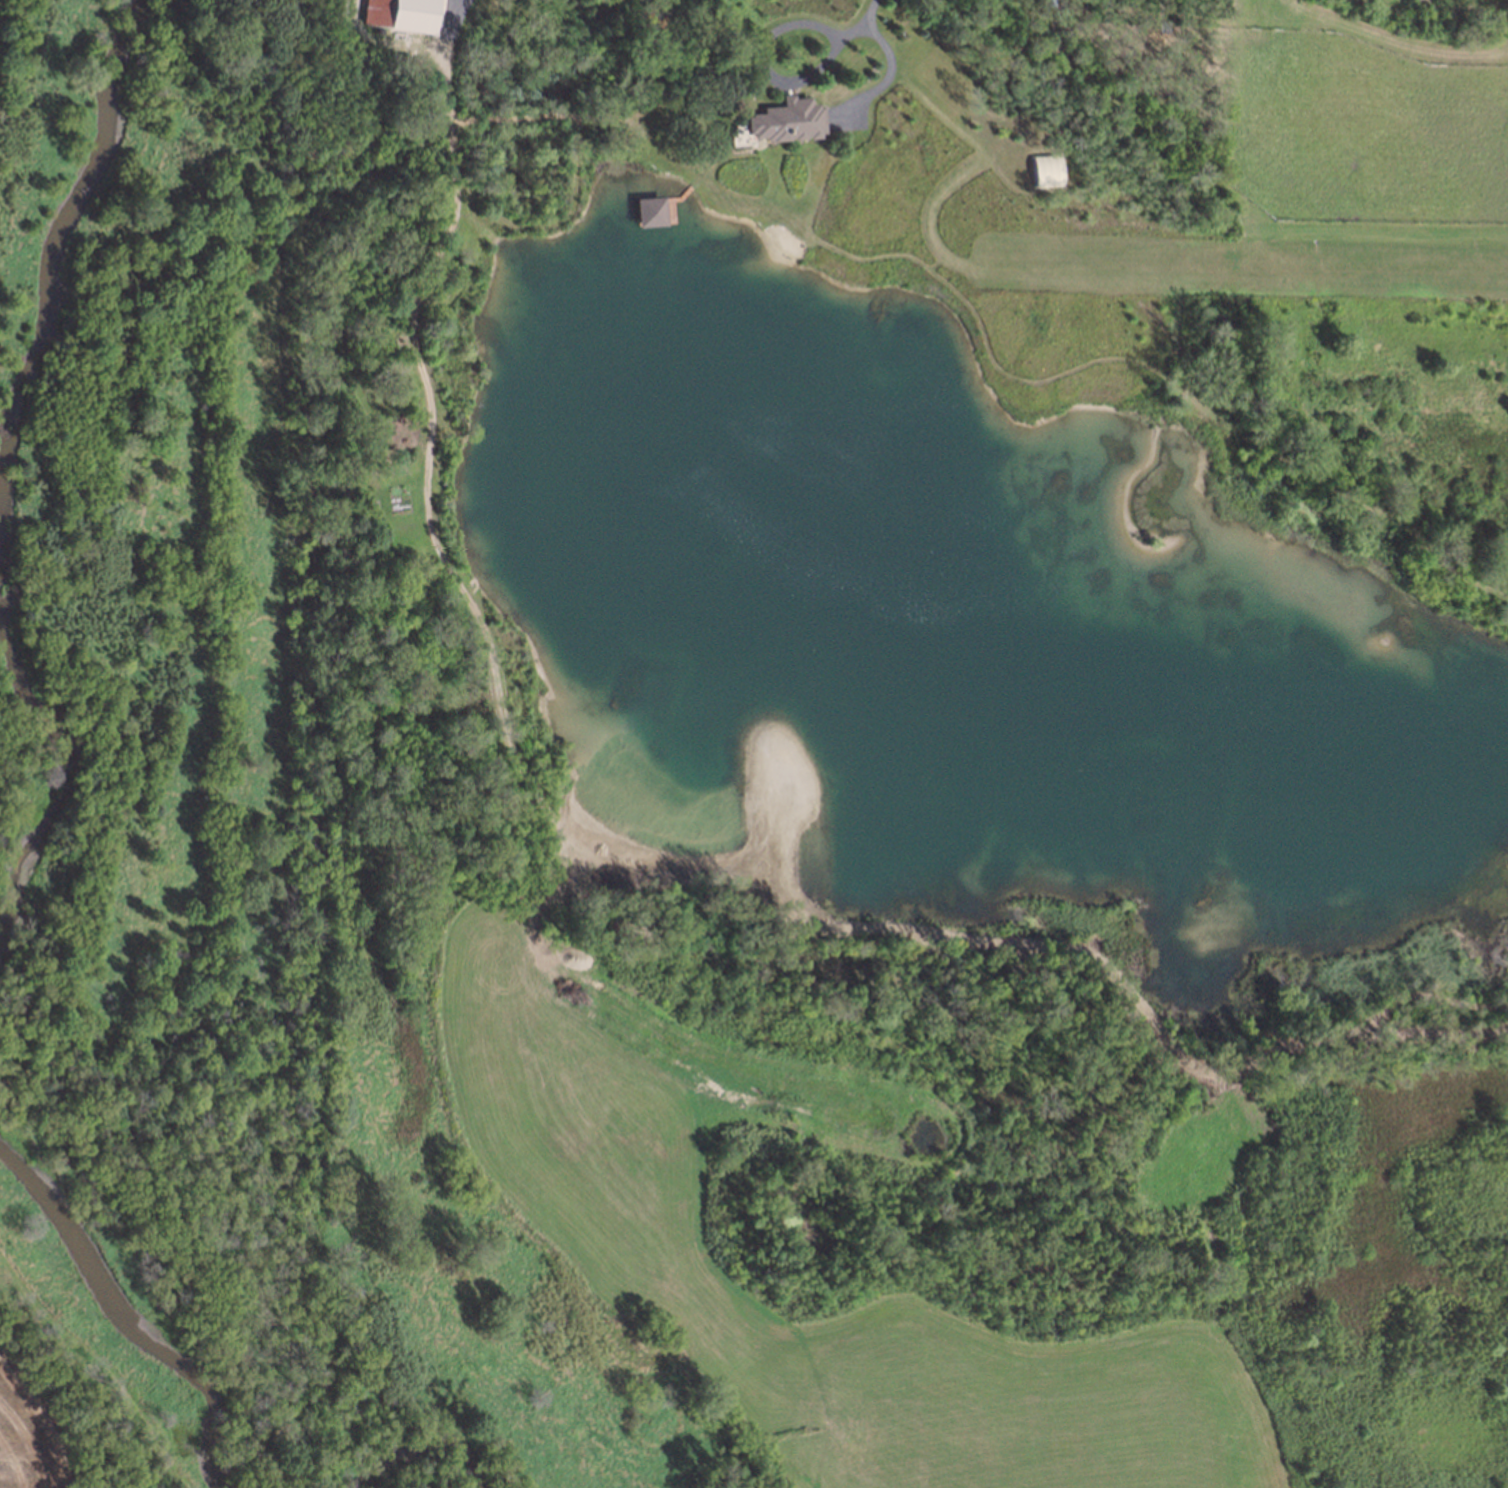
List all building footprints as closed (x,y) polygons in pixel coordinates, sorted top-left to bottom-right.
[(387,30),(390,0),(434,0),(430,35),(387,30)] [(1041,8),(1042,0),(1054,0),(1054,6),(1046,5),(1046,8),(1041,8)] [(1057,7),(1057,0),(1085,0),(1085,9),(1057,7)] [(1152,19),(1163,19),(1163,30),(1152,30),(1152,19)] [(786,138),(774,139),(773,136),(765,136),(765,134),(751,135),(750,132),(746,132),(745,116),(749,115),(748,112),(762,111),(761,106),(781,104),(780,93),(792,92),(792,97),(808,95),(808,102),(817,101),(817,105),(824,104),(826,130),(817,130),(818,136),(790,138),(790,134),(786,134),(786,138)] [(1033,184),(1031,154),(1056,152),(1059,182),(1033,184)] [(641,227),(670,226),(669,198),(640,199),(641,227)]
